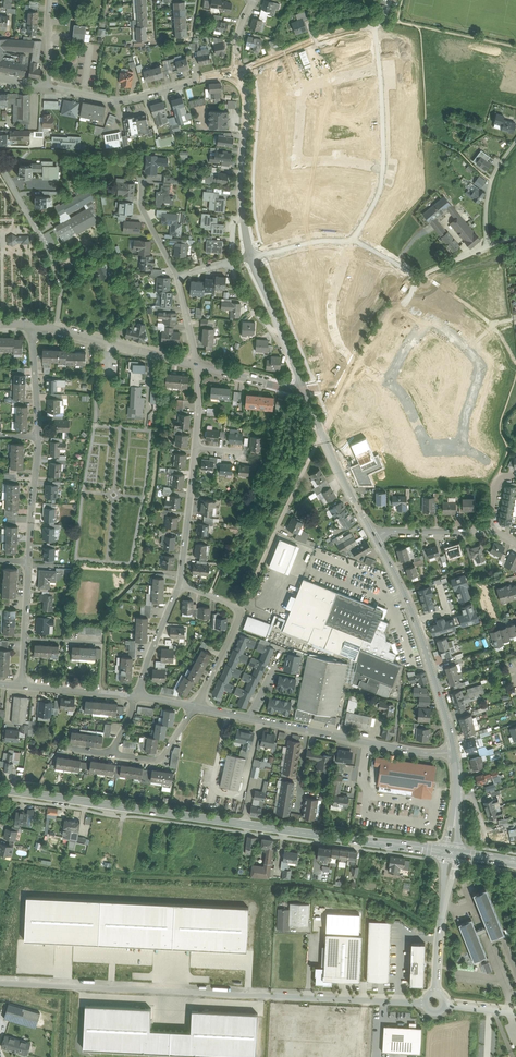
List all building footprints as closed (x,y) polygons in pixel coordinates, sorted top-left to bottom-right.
[(211,0),(205,0),(203,9),(210,10),(211,7),(212,0),(211,0)] [(212,0),(211,7),(220,8),(221,2),(222,2),(222,0),(212,0)] [(266,0),(265,0),(262,9),(269,11),(270,11),(271,11),(272,8),(276,9),(278,9),(280,4),(273,2),(266,0)] [(222,2),(221,2),(220,8),(220,11),(231,13),(232,3),(222,2)] [(38,12),(29,11),(28,22),(37,23),(38,12)] [(304,11),(299,13),(301,19),(303,19),(303,21),(308,20),(304,11)] [(259,19),(253,18),(251,28),(259,30),(262,20),(259,19)] [(134,19),(132,19),(133,27),(136,27),(136,26),(146,26),(148,26),(148,19),(138,19),(134,19)] [(301,19),(292,23),(296,34),(300,32),(300,33),(303,32),(303,31),(307,30),(303,21),(303,19),(301,19)] [(218,21),(217,21),(216,30),(226,32),(228,22),(221,21),(218,21)] [(37,23),(28,22),(28,27),(23,27),(22,33),(27,33),(37,34),(37,23)] [(86,26),(74,24),(73,32),(85,34),(86,26)] [(85,34),(73,32),(73,40),(84,41),(85,34)] [(262,40),(248,36),(246,45),(254,47),(253,51),(258,52),(259,48),(260,48),(262,40)] [(0,38),(0,58),(3,59),(4,59),(5,52),(5,50),(33,52),(35,41),(0,38)] [(42,41),(35,41),(33,52),(31,61),(38,62),(38,63),(39,63),(42,41)] [(218,44),(215,45),(217,54),(220,54),(220,55),(224,54),(224,53),(225,53),(223,43),(218,44)] [(208,49),(199,51),(198,52),(198,54),(198,55),(200,65),(204,64),(204,63),(211,62),(209,53),(208,49)] [(19,55),(5,52),(4,59),(25,63),(26,55),(21,54),(19,55)] [(182,58),(175,60),(175,58),(169,60),(172,72),(178,70),(178,71),(187,69),(190,69),(187,58),(182,59),(182,58)] [(4,59),(3,59),(1,71),(25,75),(27,63),(25,63),(4,59)] [(41,69),(37,69),(38,63),(38,62),(31,61),(29,77),(40,78),(41,69)] [(161,66),(156,68),(152,69),(155,78),(164,76),(161,66)] [(152,69),(148,70),(144,71),(146,81),(155,78),(152,69)] [(128,72),(121,71),(120,81),(122,81),(121,84),(122,84),(122,85),(126,86),(126,85),(131,85),(133,71),(128,71),(128,72)] [(221,83),(209,84),(210,89),(206,89),(206,99),(210,98),(210,99),(214,98),(215,103),(218,102),(218,98),(220,98),(220,91),(221,91),(221,83)] [(182,97),(171,100),(174,109),(184,106),(185,106),(182,97)] [(205,98),(189,101),(191,108),(206,104),(205,98)] [(79,103),(64,100),(62,114),(76,117),(77,115),(80,116),(81,111),(78,110),(79,103)] [(53,101),(44,101),(43,108),(58,109),(58,101),(53,101)] [(29,123),(29,118),(24,118),(18,118),(18,102),(15,102),(15,103),(14,103),(13,103),(13,125),(18,125),(18,123),(29,123)] [(106,106),(83,102),(80,116),(103,120),(106,106)] [(163,102),(151,105),(154,115),(157,126),(162,125),(162,124),(169,122),(168,118),(168,117),(166,118),(165,112),(166,112),(163,102)] [(184,106),(174,109),(178,124),(179,124),(183,123),(181,115),(187,113),(184,106)] [(209,119),(227,120),(227,118),(228,118),(228,114),(227,113),(227,111),(210,110),(210,117),(209,117),(209,118),(209,119)] [(116,116),(110,114),(106,123),(112,125),(116,116)] [(515,123),(503,120),(505,116),(498,114),(495,122),(503,125),(502,128),(509,130),(508,131),(513,133),(515,123)] [(146,115),(140,116),(140,117),(134,118),(137,134),(143,133),(148,132),(149,137),(153,136),(151,128),(149,129),(148,123),(146,115)] [(450,123),(481,133),(483,125),(452,115),(450,123)] [(134,116),(126,118),(126,120),(124,120),(126,135),(127,137),(137,136),(137,134),(134,118),(134,116)] [(44,117),(43,124),(43,126),(49,126),(51,126),(52,117),(51,117),(44,117)] [(227,120),(209,119),(209,120),(209,121),(209,127),(227,128),(227,126),(228,126),(228,122),(227,122),(227,120)] [(104,127),(95,125),(93,134),(101,134),(104,127)] [(30,131),(10,130),(10,139),(9,140),(12,140),(17,140),(30,139),(30,131)] [(118,133),(105,135),(106,142),(109,141),(110,147),(120,145),(119,141),(122,140),(122,136),(119,137),(118,133)] [(0,134),(0,144),(1,144),(7,145),(7,144),(11,144),(12,143),(12,140),(9,140),(10,139),(7,139),(7,134),(3,134),(0,134)] [(81,148),(81,136),(52,136),(52,141),(57,141),(57,147),(81,148)] [(223,137),(218,136),(219,136),(218,144),(217,144),(232,146),(234,138),(231,137),(231,138),(223,137)] [(488,155),(481,150),(479,154),(481,156),(485,159),(488,155)] [(218,152),(217,152),(216,156),(216,160),(217,160),(223,161),(229,162),(230,162),(231,154),(218,152)] [(485,159),(481,156),(476,163),(486,170),(491,163),(485,159)] [(156,157),(146,157),(146,163),(147,163),(147,173),(156,174),(157,165),(168,165),(168,158),(156,157)] [(53,161),(42,161),(42,164),(42,170),(44,170),(43,178),(56,178),(56,166),(53,166),(53,161)] [(30,166),(20,165),(20,171),(19,171),(19,177),(32,178),(32,171),(42,171),(42,170),(42,164),(32,163),(32,164),(30,164),(30,166)] [(228,174),(218,173),(217,176),(217,181),(217,182),(222,182),(222,184),(227,185),(227,183),(228,174)] [(474,183),(482,188),(487,180),(479,175),(474,183)] [(118,182),(117,182),(116,190),(116,189),(122,190),(122,189),(124,190),(124,195),(126,195),(133,196),(134,189),(133,189),(134,184),(125,183),(118,182)] [(480,189),(473,184),(466,193),(472,199),(478,203),(485,193),(480,189)] [(163,186),(162,185),(161,192),(157,191),(156,206),(162,206),(163,202),(170,203),(169,205),(174,205),(174,196),(169,196),(169,189),(170,189),(171,186),(163,186)] [(64,220),(65,221),(70,218),(68,213),(84,204),(87,209),(92,206),(93,206),(94,205),(91,200),(94,199),(90,192),(93,191),(91,186),(86,189),(84,186),(75,191),(77,196),(56,208),(57,208),(60,214),(60,215),(61,214),(61,216),(60,217),(62,221),(64,220)] [(215,192),(204,191),(203,198),(210,199),(209,209),(216,209),(215,211),(224,212),(225,199),(218,199),(219,193),(215,192)] [(51,197),(36,196),(36,197),(35,201),(36,201),(35,206),(47,206),(47,199),(48,199),(48,200),(51,200),(51,197)] [(447,232),(435,218),(447,208),(449,212),(454,208),(444,196),(422,214),(441,237),(447,232)] [(125,202),(119,201),(118,213),(124,213),(132,214),(133,202),(125,202)] [(95,210),(93,206),(92,206),(87,209),(70,218),(65,221),(54,227),(55,229),(56,228),(59,234),(56,236),(53,237),(57,244),(56,244),(58,247),(64,244),(62,241),(66,239),(65,238),(62,233),(73,227),(76,232),(76,233),(98,221),(92,212),(95,210)] [(460,215),(454,208),(449,212),(455,219),(460,215)] [(178,214),(166,213),(166,217),(163,217),(162,223),(169,224),(170,224),(171,225),(171,226),(171,234),(176,235),(176,232),(181,232),(181,224),(177,224),(178,214)] [(455,219),(450,223),(465,241),(475,233),(467,223),(460,215),(455,219)] [(224,225),(217,224),(217,218),(213,217),(213,218),(209,218),(202,218),(201,227),(212,227),(212,228),(212,232),(223,233),(224,225)] [(126,221),(124,221),(124,232),(140,233),(141,222),(126,221)] [(62,233),(65,238),(76,232),(73,227),(62,233)] [(460,246),(448,231),(447,232),(441,237),(453,251),(460,246)] [(465,241),(470,248),(481,239),(475,233),(465,241)] [(151,241),(134,239),(133,250),(139,250),(150,251),(151,241)] [(212,240),(207,239),(206,251),(211,252),(211,251),(216,251),(216,253),(222,253),(223,240),(212,240)] [(180,243),(179,243),(178,250),(177,256),(186,256),(187,243),(180,243)] [(150,255),(141,255),(140,261),(142,261),(142,269),(152,270),(153,256),(150,255)] [(106,261),(95,266),(98,274),(101,280),(112,275),(106,261)] [(226,277),(215,276),(215,279),(215,288),(225,288),(226,277)] [(160,277),(158,277),(157,281),(159,281),(158,291),(160,291),(169,292),(169,291),(169,284),(170,284),(170,278),(164,277),(160,277)] [(215,279),(205,278),(205,282),(204,290),(215,291),(215,288),(215,279)] [(205,282),(191,281),(190,294),(204,295),(204,290),(205,282)] [(169,292),(160,291),(159,305),(163,305),(171,306),(172,306),(173,292),(169,292)] [(241,303),(222,302),(221,309),(222,308),(232,309),(231,316),(230,316),(239,317),(241,303)] [(177,313),(166,312),(166,313),(159,312),(158,317),(165,318),(165,323),(175,324),(176,324),(177,313)] [(256,323),(243,322),(242,335),(247,336),(247,332),(255,333),(256,323)] [(137,330),(128,328),(126,337),(130,338),(131,338),(134,339),(143,342),(144,339),(147,339),(148,338),(147,336),(145,336),(145,332),(143,332),(145,325),(138,323),(137,330)] [(214,328),(204,328),(203,336),(213,336),(214,328)] [(172,330),(166,330),(166,332),(162,331),(161,341),(174,342),(174,343),(179,343),(180,332),(175,332),(172,332),(172,330)] [(213,336),(203,336),(202,344),(213,344),(213,336)] [(15,338),(6,338),(6,351),(11,351),(12,350),(14,351),(14,350),(14,339),(15,339),(15,338)] [(15,339),(14,339),(14,350),(14,351),(14,353),(20,353),(20,352),(23,352),(23,339),(19,339),(15,339)] [(268,340),(256,339),(255,350),(268,351),(268,345),(268,340)] [(59,350),(43,349),(43,361),(49,361),(58,361),(59,350)] [(67,350),(59,350),(58,361),(58,363),(66,364),(67,352),(67,350)] [(67,352),(66,364),(86,364),(86,352),(67,352)] [(281,358),(271,356),(271,360),(267,360),(265,369),(275,370),(275,368),(280,369),(280,364),(281,358)] [(133,364),(139,364),(139,361),(129,361),(129,364),(132,364),(132,379),(140,380),(142,380),(142,374),(141,374),(142,372),(132,371),(133,364)] [(139,364),(133,364),(132,371),(142,372),(145,372),(145,364),(139,364)] [(174,374),(167,373),(165,387),(166,387),(166,385),(173,386),(172,387),(173,387),(174,374)] [(16,375),(14,374),(14,383),(25,383),(26,378),(25,378),(26,375),(25,375),(16,375)] [(181,375),(174,374),(173,387),(173,386),(180,386),(179,388),(180,388),(181,375)] [(188,375),(181,375),(180,388),(180,387),(187,387),(187,389),(188,375)] [(57,379),(47,379),(47,391),(57,391),(57,379)] [(25,383),(14,383),(14,390),(25,391),(25,386),(25,383)] [(131,397),(140,398),(141,387),(141,386),(139,386),(132,386),(131,397)] [(222,387),(211,386),(210,396),(221,397),(222,387)] [(231,388),(222,387),(221,397),(230,398),(231,388)] [(25,391),(14,390),(14,399),(15,399),(24,399),(25,399),(25,394),(25,391)] [(259,408),(260,395),(258,395),(258,396),(247,394),(245,406),(259,408)] [(260,395),(259,408),(264,408),(273,409),(274,397),(273,397),(262,396),(262,395),(260,395)] [(140,398),(131,397),(131,407),(142,408),(143,408),(144,398),(140,398)] [(50,398),(49,398),(48,412),(60,413),(60,405),(63,405),(63,400),(62,400),(60,400),(60,399),(50,398)] [(24,406),(17,406),(16,414),(27,414),(28,414),(28,409),(28,406),(24,406)] [(180,414),(179,414),(178,421),(176,421),(176,426),(178,426),(182,427),(189,427),(189,422),(188,422),(189,415),(190,416),(190,415),(188,415),(180,414)] [(63,420),(55,420),(55,430),(64,430),(64,429),(68,429),(68,421),(63,420)] [(27,422),(16,421),(16,430),(27,430),(27,422)] [(212,425),(208,425),(207,426),(207,429),(206,439),(218,441),(219,430),(212,430),(212,426),(212,425)] [(239,433),(230,432),(229,442),(241,443),(242,433),(239,433)] [(181,434),(178,434),(177,445),(187,446),(187,440),(187,435),(181,434)] [(262,437),(252,437),(251,450),(260,451),(262,437)] [(359,486),(373,486),(367,475),(382,468),(377,457),(374,459),(366,438),(351,444),(360,465),(351,469),(359,486)] [(60,441),(51,441),(51,456),(59,456),(60,449),(66,449),(67,443),(60,443),(60,441)] [(24,444),(12,443),(12,451),(24,452),(24,449),(24,444)] [(24,452),(12,451),(11,459),(23,459),(23,456),(24,456),(24,452)] [(180,453),(176,453),(174,465),(173,465),(185,466),(186,454),(180,453)] [(209,460),(202,459),(201,469),(213,470),(213,467),(214,457),(210,456),(209,460)] [(23,459),(11,459),(11,467),(11,468),(17,468),(23,468),(23,465),(23,459)] [(55,463),(50,463),(50,476),(61,477),(61,464),(61,463),(55,463)] [(221,463),(220,463),(220,465),(219,473),(228,474),(232,474),(233,464),(221,463)] [(249,466),(239,465),(238,475),(249,476),(249,466)] [(326,480),(319,469),(310,475),(313,479),(315,478),(318,485),(319,485),(326,480)] [(183,475),(174,474),(173,486),(183,487),(184,479),(183,479),(183,475)] [(310,481),(314,488),(318,485),(315,478),(313,479),(310,481)] [(326,480),(319,485),(318,485),(314,488),(313,488),(315,492),(328,483),(326,480)] [(19,484),(7,483),(7,484),(8,484),(8,487),(7,487),(7,492),(19,492),(19,489),(19,484)] [(328,483),(315,492),(317,494),(319,493),(322,491),(322,492),(330,487),(328,483)] [(53,485),(46,485),(46,497),(57,497),(57,486),(53,485)] [(330,487),(322,492),(328,501),(336,496),(334,492),(330,487)] [(322,492),(322,491),(319,493),(324,502),(325,503),(328,501),(322,492)] [(19,492),(7,492),(7,500),(19,500),(19,497),(19,492)] [(380,492),(375,492),(375,497),(376,497),(376,504),(386,504),(386,492),(380,492)] [(180,497),(171,496),(171,497),(170,501),(166,501),(165,501),(165,506),(179,508),(180,497)] [(406,496),(393,496),(393,502),(398,502),(398,510),(400,510),(400,511),(400,513),(403,513),(404,511),(404,510),(406,510),(406,504),(406,496)] [(433,498),(424,498),(424,511),(434,511),(434,501),(434,498),(433,498)] [(475,498),(462,498),(462,505),(462,510),(463,510),(475,510),(475,500),(475,498)] [(216,501),(202,499),(200,513),(204,514),(210,515),(211,507),(216,507),(216,501)] [(19,500),(7,500),(7,508),(7,509),(12,509),(18,509),(19,506),(19,500)] [(333,507),(330,509),(333,515),(334,515),(345,508),(344,506),(345,506),(344,504),(343,504),(341,502),(333,507)] [(449,502),(443,502),(443,513),(455,513),(455,504),(455,502),(449,502)] [(310,510),(304,505),(299,511),(301,513),(302,512),(306,515),(310,510)] [(55,509),(44,508),(44,520),(55,521),(55,509)] [(349,513),(346,508),(345,508),(334,515),(336,518),(335,518),(336,518),(341,526),(340,526),(341,527),(341,526),(343,529),(354,522),(351,516),(350,513),(349,513)] [(178,517),(167,515),(166,527),(176,528),(178,517)] [(302,521),(293,517),(288,529),(297,533),(299,527),(302,521)] [(203,524),(199,523),(197,535),(206,536),(208,525),(208,524),(203,524)] [(8,526),(7,526),(6,534),(18,534),(18,526),(16,526),(8,526)] [(50,528),(45,528),(44,539),(55,540),(56,529),(50,528)] [(298,541),(305,543),(307,539),(309,535),(303,531),(298,541)] [(340,539),(335,542),(341,552),(354,544),(357,543),(351,533),(340,539)] [(18,534),(6,534),(6,541),(17,542),(18,534)] [(175,537),(163,536),(162,541),(165,541),(164,548),(174,549),(175,537)] [(270,566),(290,573),(300,545),(280,538),(270,566)] [(17,542),(6,541),(6,543),(3,543),(3,549),(6,550),(17,550),(17,542)] [(354,554),(369,545),(367,541),(356,548),(352,550),(354,554)] [(504,547),(494,543),(490,552),(500,556),(504,547)] [(207,545),(196,544),(195,556),(200,556),(205,557),(205,556),(207,545)] [(354,544),(341,552),(356,557),(354,554),(352,550),(356,548),(354,544)] [(470,548),(472,557),(476,556),(477,562),(478,562),(479,565),(485,563),(484,560),(485,560),(482,551),(480,544),(480,545),(470,548)] [(369,545),(354,554),(356,557),(371,549),(369,545)] [(458,545),(447,548),(448,552),(449,557),(450,557),(460,553),(458,545)] [(406,547),(397,549),(401,561),(411,558),(409,552),(411,552),(409,546),(406,547)] [(427,549),(429,558),(430,560),(434,559),(433,556),(439,554),(437,546),(427,549)] [(46,548),(45,548),(44,559),(54,560),(55,548),(54,548),(46,548)] [(511,552),(505,566),(514,570),(515,566),(515,555),(511,552)] [(164,555),(162,567),(173,568),(175,556),(172,556),(164,555)] [(376,560),(367,557),(365,563),(374,567),(376,560)] [(200,574),(202,564),(196,563),(194,563),(193,573),(200,574)] [(202,564),(200,574),(208,575),(209,565),(206,565),(202,564)] [(415,566),(406,568),(409,577),(411,577),(412,581),(413,581),(413,580),(418,579),(417,575),(418,575),(415,566)] [(18,569),(5,568),(4,577),(4,578),(17,578),(18,569)] [(56,571),(40,571),(40,587),(40,590),(43,590),(48,591),(48,587),(49,587),(49,583),(55,584),(55,579),(57,579),(59,579),(60,577),(61,575),(62,574),(56,573),(56,571)] [(464,575),(451,579),(454,589),(456,588),(459,601),(460,601),(464,599),(470,597),(467,588),(466,585),(468,585),(467,583),(464,575)] [(17,578),(4,578),(4,577),(3,596),(10,596),(16,596),(17,578)] [(164,578),(154,577),(153,585),(164,586),(164,578)] [(323,628),(337,591),(304,577),(283,630),(358,659),(361,644),(323,628)] [(512,587),(511,584),(505,586),(509,599),(512,598),(512,599),(515,598),(515,594),(514,586),(512,587)] [(164,586),(153,585),(153,593),(163,594),(164,586)] [(430,586),(426,587),(418,589),(425,609),(434,606),(430,595),(433,594),(430,586)] [(505,586),(497,588),(501,602),(505,600),(506,601),(510,600),(509,599),(505,586)] [(384,610),(378,607),(337,591),(328,614),(323,628),(361,644),(358,659),(355,671),(381,682),(392,686),(400,665),(393,662),(392,662),(393,661),(393,660),(393,658),(393,657),(392,656),(391,655),(389,653),(388,652),(387,650),(386,648),(385,645),(385,642),(385,641),(384,639),(384,636),(386,635),(384,631),(382,632),(380,631),(379,630),(376,628),(381,617),(384,610)] [(163,594),(153,593),(153,601),(163,602),(163,601),(163,594)] [(49,595),(45,594),(44,599),(45,599),(44,610),(50,610),(51,606),(52,606),(53,595),(49,595)] [(193,601),(183,600),(182,612),(192,613),(193,608),(193,602),(193,601)] [(384,610),(381,617),(385,619),(389,607),(379,603),(378,607),(384,610)] [(472,604),(461,607),(463,614),(459,615),(459,616),(462,625),(462,626),(479,621),(475,610),(474,611),(472,604)] [(210,607),(200,606),(200,608),(199,617),(209,618),(210,607)] [(9,609),(5,609),(5,617),(15,618),(15,610),(9,609)] [(15,618),(5,617),(4,625),(15,626),(15,618)] [(54,618),(38,617),(37,632),(48,633),(49,623),(53,624),(54,618)] [(148,617),(137,617),(137,625),(147,625),(148,617)] [(219,617),(216,617),(216,620),(216,628),(226,628),(227,618),(219,617)] [(270,625),(249,617),(247,620),(246,620),(245,623),(246,623),(244,628),(266,636),(270,625)] [(382,632),(384,631),(384,630),(388,620),(385,619),(381,617),(376,628),(379,630),(380,631),(382,632)] [(456,627),(453,619),(445,622),(444,618),(437,620),(438,624),(430,626),(432,635),(456,628),(456,627)] [(506,626),(509,636),(510,636),(515,634),(515,630),(515,625),(514,623),(506,626)] [(15,626),(4,625),(4,633),(14,634),(15,626)] [(147,625),(137,625),(136,633),(147,633),(147,625)] [(506,626),(502,627),(502,628),(499,629),(502,641),(510,638),(510,636),(509,636),(506,626)] [(185,628),(171,627),(170,637),(178,638),(184,638),(185,628)] [(499,629),(490,632),(493,639),(494,640),(495,646),(496,646),(496,645),(503,643),(503,644),(499,629)] [(147,633),(136,633),(136,641),(146,641),(147,633)] [(256,641),(241,635),(235,650),(243,653),(247,643),(254,646),(256,641)] [(386,636),(386,635),(384,636),(384,639),(385,641),(385,642),(385,645),(386,648),(387,650),(388,652),(389,653),(391,655),(392,656),(393,657),(393,658),(393,660),(393,661),(392,662),(393,662),(397,652),(389,649),(392,641),(386,638),(386,636)] [(446,638),(437,640),(440,650),(449,647),(447,642),(446,638)] [(266,646),(259,642),(257,648),(264,651),(260,661),(267,664),(268,664),(274,649),(266,646)] [(43,645),(35,645),(35,655),(43,655),(43,645)] [(51,645),(43,645),(43,655),(50,656),(51,645)] [(59,646),(51,645),(50,656),(59,656),(59,646)] [(81,647),(72,647),(72,657),(80,657),(81,647)] [(88,648),(81,647),(80,657),(88,658),(88,648)] [(449,647),(440,650),(443,659),(452,656),(449,647)] [(101,648),(88,648),(88,658),(96,658),(101,658),(101,648)] [(0,649),(0,657),(10,658),(10,650),(8,650),(1,649),(0,649)] [(169,649),(162,649),(161,661),(165,662),(166,662),(173,662),(173,661),(174,650),(174,649),(169,649)] [(205,650),(202,649),(199,656),(208,661),(211,654),(205,650)] [(235,650),(234,649),(227,664),(235,668),(240,658),(247,661),(249,656),(243,653),(235,650)] [(287,660),(299,662),(300,657),(300,656),(296,656),(289,654),(289,657),(288,657),(287,660)] [(347,663),(308,655),(297,708),(295,715),(294,719),(309,722),(310,718),(314,718),(315,712),(336,716),(347,663)] [(208,661),(199,656),(195,663),(204,668),(208,661)] [(0,657),(0,665),(9,666),(10,658),(0,657)] [(129,657),(122,657),(122,665),(132,665),(132,658),(132,657),(129,657)] [(260,661),(252,657),(250,662),(257,665),(252,675),(259,678),(260,679),(267,664),(260,661)] [(204,668),(195,663),(191,670),(200,675),(204,668)] [(227,664),(226,664),(220,679),(228,682),(232,673),(239,676),(241,670),(235,668),(227,664)] [(451,665),(445,667),(448,676),(457,673),(456,669),(458,668),(456,664),(451,665)] [(0,665),(0,673),(5,674),(9,674),(9,666),(0,665)] [(132,665),(122,665),(121,673),(131,673),(132,665)] [(161,670),(153,670),(152,680),(157,680),(157,681),(165,681),(166,671),(166,670),(161,670)] [(200,675),(191,670),(188,677),(194,681),(197,682),(200,675)] [(381,682),(355,671),(353,683),(376,693),(379,687),(381,682)] [(259,678),(252,675),(244,672),(242,677),(249,680),(245,690),(252,693),(253,693),(259,678)] [(425,672),(415,675),(413,675),(415,681),(415,683),(419,682),(420,684),(428,681),(425,672)] [(457,673),(448,676),(451,685),(455,683),(459,682),(458,677),(462,676),(461,672),(457,673)] [(131,673),(121,673),(121,680),(121,681),(131,681),(131,673)] [(194,681),(188,677),(185,676),(181,683),(190,688),(194,681)] [(296,679),(279,676),(277,687),(278,687),(278,688),(283,689),(283,688),(288,689),(288,690),(292,691),(292,690),(293,690),(295,684),(296,679)] [(220,679),(219,679),(212,694),(215,695),(220,698),(221,697),(225,687),(232,690),(234,685),(228,682),(220,679)] [(190,688),(181,683),(178,690),(179,691),(186,695),(190,688)] [(482,685),(467,689),(469,694),(470,698),(477,695),(484,693),(482,685)] [(245,690),(237,686),(235,691),(242,695),(238,705),(245,708),(252,693),(245,690)] [(427,688),(414,687),(413,693),(420,694),(419,704),(426,705),(429,705),(430,697),(429,696),(429,693),(427,693),(427,688)] [(460,690),(450,693),(453,703),(463,700),(470,698),(469,694),(462,696),(460,690)] [(28,697),(14,696),(14,703),(12,722),(25,724),(27,704),(28,697)] [(372,717),(353,713),(354,706),(356,707),(358,697),(353,696),(352,700),(349,699),(348,705),(344,725),(357,727),(370,730),(372,717)] [(75,699),(61,698),(61,700),(60,700),(59,708),(60,708),(68,709),(73,710),(74,710),(75,699)] [(283,700),(278,699),(274,698),(274,699),(270,698),(267,708),(269,709),(273,710),(283,712),(287,713),(288,713),(289,713),(290,708),(291,702),(287,701),(283,700)] [(94,701),(86,701),(86,700),(85,704),(85,710),(85,711),(93,711),(93,712),(94,701)] [(463,700),(453,703),(456,712),(466,709),(464,703),(463,700)] [(52,702),(40,701),(38,715),(39,715),(38,719),(47,720),(47,716),(50,717),(52,702)] [(101,702),(94,701),(93,712),(93,711),(101,712),(102,702),(101,702)] [(388,703),(378,701),(376,702),(376,705),(377,706),(384,708),(383,713),(391,715),(393,704),(388,703)] [(109,703),(102,702),(101,712),(108,713),(109,713),(110,703),(109,703)] [(117,704),(110,703),(109,713),(116,714),(117,714),(117,712),(117,706),(118,703),(117,703),(117,704)] [(426,708),(420,708),(420,709),(419,708),(418,720),(430,721),(431,709),(426,708)] [(175,711),(165,709),(165,710),(164,716),(174,718),(175,711)] [(336,716),(315,712),(314,718),(335,723),(336,716)] [(471,714),(459,718),(462,727),(477,722),(476,717),(472,718),(471,714)] [(174,718),(164,716),(164,718),(163,724),(166,724),(173,725),(174,718)] [(477,722),(462,727),(465,735),(475,732),(474,730),(480,729),(477,722)] [(29,724),(21,723),(21,731),(22,731),(28,732),(28,728),(29,724)] [(159,723),(156,723),(157,723),(156,730),(165,731),(166,724),(163,724),(159,723)] [(395,725),(385,723),(384,727),(387,727),(385,733),(383,732),(382,737),(390,739),(391,735),(394,735),(395,729),(395,725)] [(422,728),(417,727),(417,728),(416,739),(417,739),(417,738),(427,739),(427,740),(428,740),(428,739),(428,738),(428,733),(429,728),(422,728)] [(244,742),(246,731),(238,730),(238,729),(237,729),(235,740),(244,742)] [(19,731),(6,730),(6,736),(6,740),(18,741),(19,731)] [(165,731),(156,730),(154,737),(158,738),(164,738),(165,731)] [(80,732),(72,731),(71,738),(70,741),(71,742),(71,741),(78,742),(78,743),(80,732)] [(246,731),(244,742),(244,743),(243,748),(247,749),(250,750),(251,744),(254,733),(247,731),(246,731)] [(87,734),(80,732),(78,743),(86,744),(87,733),(87,734)] [(269,733),(263,732),(262,739),(261,745),(267,746),(269,733)] [(95,735),(88,734),(88,733),(87,733),(86,744),(94,745),(95,735)] [(275,734),(269,733),(267,746),(272,747),(273,742),(275,734)] [(103,736),(95,735),(94,745),(101,746),(102,746),(103,736)] [(150,736),(144,736),(143,743),(157,745),(158,738),(154,737),(150,736)] [(477,738),(463,743),(466,752),(478,748),(480,748),(480,746),(477,738)] [(292,740),(289,740),(288,747),(299,749),(300,742),(298,741),(292,740)] [(157,745),(143,743),(142,750),(156,752),(157,745)] [(480,748),(478,748),(480,756),(481,756),(482,756),(481,751),(492,748),(492,747),(487,748),(485,745),(480,746),(480,748)] [(299,749),(288,747),(287,753),(298,755),(299,749)] [(352,752),(339,749),(338,753),(337,760),(346,761),(350,762),(352,752)] [(331,756),(322,754),(322,753),(313,752),(312,759),(320,760),(319,767),(317,766),(316,770),(321,771),(321,768),(329,769),(331,756)] [(172,753),(170,767),(177,768),(179,754),(172,753)] [(298,755),(287,753),(285,760),(297,761),(298,755)] [(338,753),(335,753),(333,762),(345,764),(346,761),(337,760),(338,753)] [(239,756),(227,754),(220,786),(239,790),(246,758),(239,756)] [(390,758),(376,756),(374,765),(380,766),(377,785),(379,785),(378,791),(407,795),(407,794),(431,798),(436,765),(394,759),(394,755),(390,754),(390,758)] [(65,758),(58,757),(58,756),(57,756),(56,767),(64,768),(65,758)] [(480,756),(470,759),(473,770),(484,766),(481,756),(480,756)] [(73,759),(65,758),(64,768),(71,769),(72,769),(73,759)] [(81,760),(73,759),(72,769),(79,770),(80,770),(80,768),(81,761),(81,760)] [(99,761),(91,760),(90,762),(90,769),(89,770),(90,770),(97,771),(97,772),(99,761)] [(297,761),(285,760),(284,766),(296,768),(297,761)] [(6,761),(5,761),(4,770),(12,772),(13,762),(12,762),(6,761)] [(106,763),(99,761),(97,772),(98,772),(105,773),(107,762),(106,762),(106,763)] [(114,764),(107,763),(107,762),(105,773),(113,774),(114,771),(114,765),(115,764),(114,764)] [(128,766),(121,765),(121,764),(121,766),(120,772),(120,775),(120,774),(127,775),(127,776),(128,766),(128,765),(128,766)] [(135,767),(128,766),(127,776),(127,775),(134,776),(135,767),(135,766),(135,767)] [(296,768),(284,766),(283,773),(287,773),(295,775),(296,768)] [(142,768),(135,767),(134,776),(134,777),(134,776),(141,777),(141,778),(142,777),(143,769),(143,768),(142,768)] [(165,771),(152,770),(151,779),(151,780),(163,781),(165,771)] [(173,772),(165,771),(163,781),(162,786),(171,787),(173,772)] [(484,774),(475,776),(476,777),(475,778),(476,780),(477,781),(478,783),(480,782),(480,783),(481,784),(482,784),(482,783),(484,782),(484,781),(486,781),(485,779),(492,777),(498,775),(496,771),(484,775),(484,774)] [(342,776),(335,774),(333,783),(341,784),(342,776)] [(498,775),(492,777),(494,784),(495,784),(496,789),(505,786),(504,781),(501,782),(499,775),(498,775)] [(286,781),(282,780),(281,787),(293,789),(294,782),(286,781)] [(341,784),(333,783),(331,794),(335,794),(339,795),(341,784)] [(494,784),(485,787),(485,788),(480,789),(481,793),(496,788),(496,789),(495,784),(494,784)] [(293,789),(281,787),(280,794),(292,795),(293,789)] [(266,792),(255,791),(254,799),(264,800),(266,792)] [(292,795),(280,794),(279,800),(291,802),(292,795)] [(339,795),(335,794),(333,805),(346,807),(348,796),(339,795)] [(318,799),(306,797),(305,804),(317,806),(318,799)] [(493,799),(484,802),(486,810),(500,806),(498,798),(493,799)] [(264,800),(254,799),(253,805),(251,805),(250,815),(260,816),(264,800)] [(291,802),(279,800),(278,807),(290,808),(291,802)] [(317,806),(305,804),(304,810),(316,812),(317,806)] [(500,806),(486,810),(489,819),(498,816),(503,814),(500,806)] [(290,808),(278,807),(277,813),(289,815),(290,808)] [(316,812),(304,810),(303,817),(315,819),(316,812)] [(24,812),(20,812),(17,812),(15,824),(21,824),(21,823),(26,824),(27,815),(27,813),(23,813),(24,812)] [(73,820),(65,819),(64,828),(62,838),(70,840),(70,837),(71,829),(73,820)] [(80,821),(73,820),(71,829),(79,830),(80,821)] [(11,829),(7,828),(5,838),(11,839),(14,840),(15,840),(17,831),(11,829)] [(79,830),(71,829),(70,837),(76,839),(77,839),(78,836),(79,830)] [(256,837),(248,836),(245,853),(251,854),(251,849),(254,849),(256,837)] [(273,840),(262,838),(261,847),(263,847),(263,851),(265,851),(265,854),(273,855),(274,848),(271,848),(273,840)] [(0,843),(0,853),(2,853),(2,854),(6,855),(6,854),(11,855),(13,846),(9,845),(0,843)] [(332,848),(319,846),(317,857),(323,858),(330,859),(332,848)] [(340,849),(332,848),(330,859),(330,862),(336,862),(336,857),(339,857),(340,849)] [(349,850),(340,849),(339,857),(341,858),(340,861),(346,862),(346,858),(347,859),(349,850)] [(357,851),(349,850),(347,859),(350,859),(349,864),(356,865),(356,860),(357,851)] [(298,853),(284,851),(283,860),(283,861),(288,861),(297,862),(298,853)] [(405,858),(391,856),(388,871),(398,873),(399,866),(403,867),(404,860),(405,858)] [(271,863),(264,862),(263,866),(252,865),(251,876),(269,878),(271,863)] [(473,894),(486,926),(487,930),(491,938),(497,936),(496,935),(498,935),(504,933),(486,888),(480,891),(480,892),(479,892),(479,891),(473,894)] [(246,951),(249,907),(26,896),(24,940),(156,946),(162,947),(167,947),(176,947),(181,948),(187,948),(246,951)] [(309,904),(290,903),(290,909),(289,925),(308,926),(309,904)] [(290,909),(278,909),(277,928),(289,929),(289,925),(290,909)] [(476,930),(471,919),(465,921),(466,922),(465,923),(464,922),(458,924),(474,962),(479,959),(479,958),(480,958),(481,959),(487,956),(481,942),(477,934),(487,930),(486,926),(476,930)] [(391,921),(369,921),(367,981),(388,981),(391,921)] [(362,935),(326,933),(324,967),(324,979),(332,979),(360,980),(362,935)] [(421,942),(412,942),(411,942),(411,959),(410,970),(410,984),(411,984),(419,984),(423,984),(424,967),(424,966),(424,961),(424,960),(425,942),(421,942)] [(489,962),(483,964),(486,973),(492,971),(489,962)] [(332,979),(324,979),(324,967),(315,966),(315,975),(316,975),(315,983),(323,983),(323,984),(332,984),(332,979)] [(40,1013),(9,1003),(4,1018),(35,1027),(36,1027),(36,1026),(39,1015),(40,1013)] [(255,1056),(257,1014),(190,1011),(189,1031),(149,1030),(150,1008),(85,1005),(83,1048),(255,1056)] [(39,1015),(36,1026),(42,1028),(45,1017),(39,1015)] [(414,1027),(414,1024),(409,1024),(409,1027),(384,1025),(382,1046),(382,1052),(420,1054),(422,1028),(414,1027)] [(40,1035),(42,1028),(36,1026),(36,1027),(35,1027),(35,1028),(33,1033),(40,1035)] [(27,1037),(25,1042),(30,1043),(33,1033),(35,1028),(30,1027),(27,1037)] [(18,1034),(6,1030),(4,1035),(17,1039),(18,1034)] [(17,1039),(4,1035),(1,1047),(26,1055),(30,1043),(25,1042),(17,1039)]
